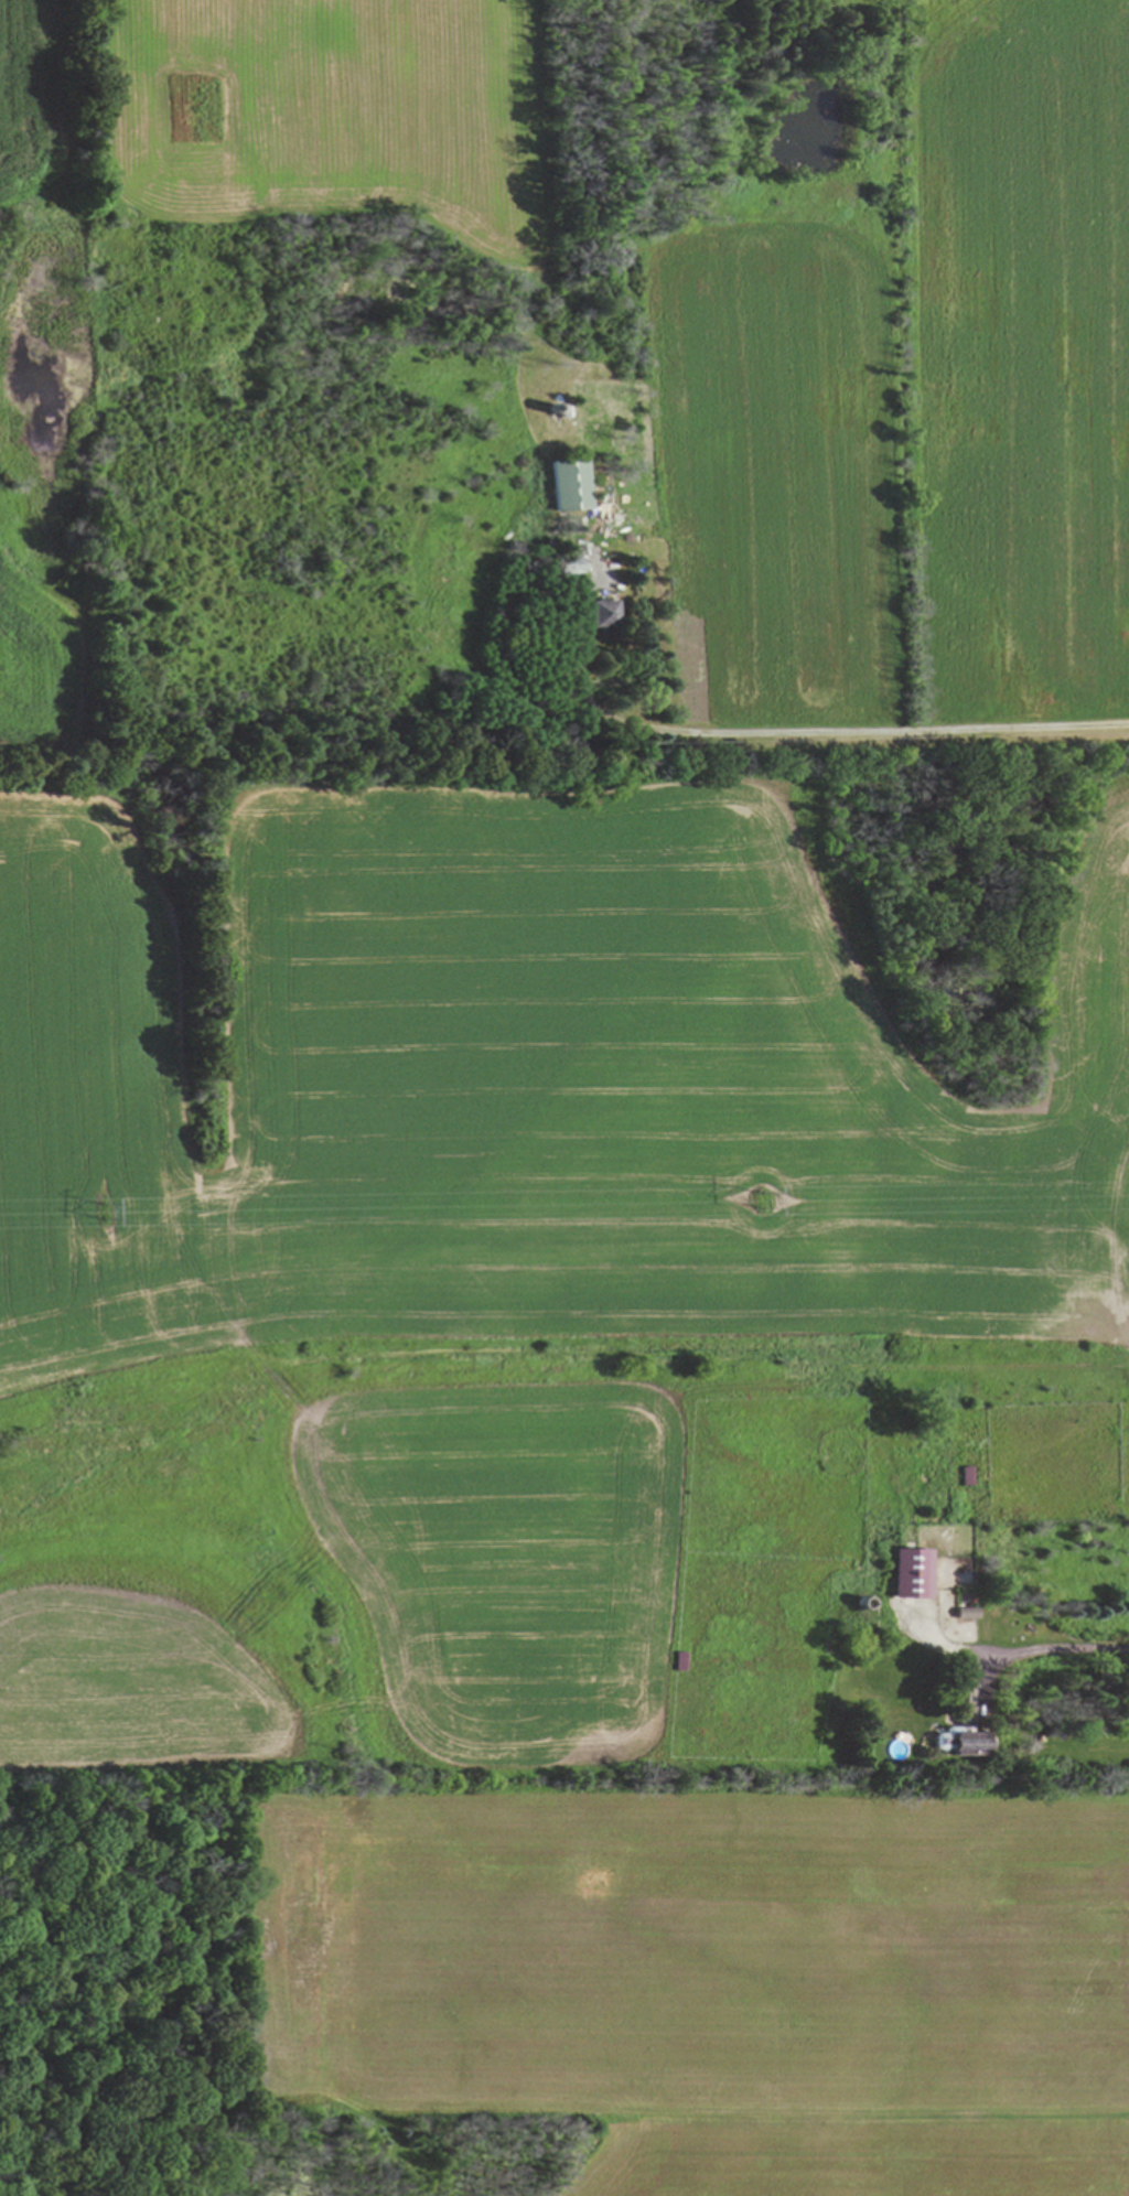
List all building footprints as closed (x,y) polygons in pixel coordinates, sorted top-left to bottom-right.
[(586,510),(582,458),(548,461),(552,512),(586,510)] [(555,574),(579,574),(579,557),(555,557),(555,574)] [(584,627),(610,627),(610,601),(584,601),(584,627)] [(892,1600),(930,1600),(930,1550),(892,1550),(892,1600)] [(977,1609),(955,1609),(955,1619),(977,1619),(977,1609)] [(983,1756),(983,1733),(933,1732),(933,1754),(983,1756)]
